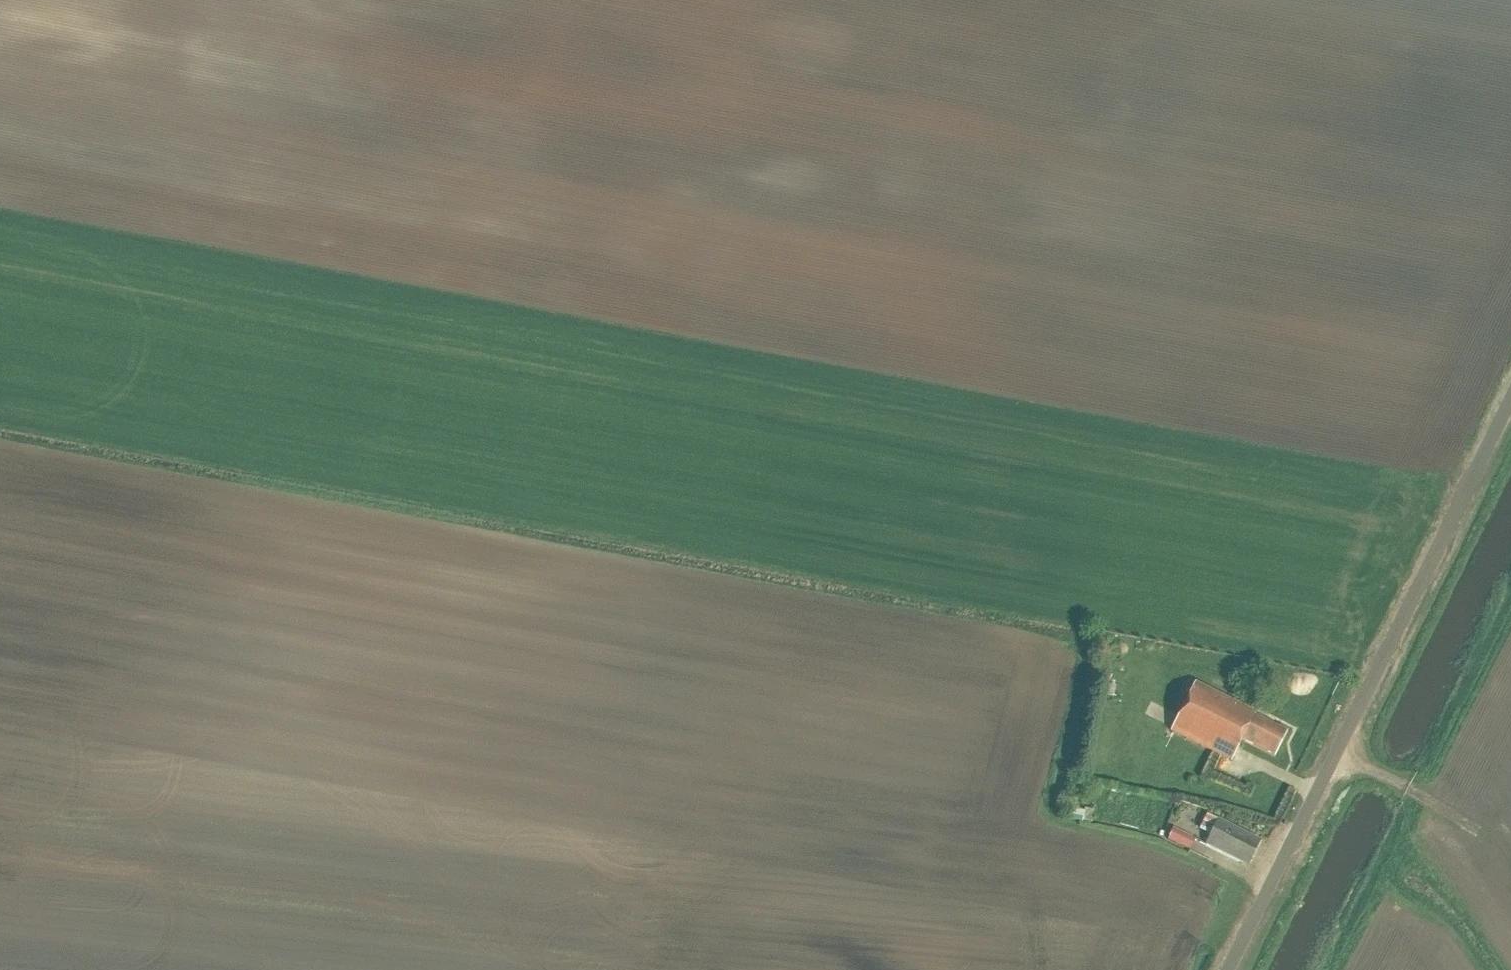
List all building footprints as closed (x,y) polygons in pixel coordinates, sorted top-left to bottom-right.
[(1274,756),(1286,733),(1254,717),(1256,713),(1195,682),(1170,732),(1231,763),(1243,740),(1274,756)] [(1082,821),(1085,810),(1069,806),(1066,818),(1082,821)] [(1250,861),(1260,841),(1218,821),(1207,815),(1199,830),(1211,835),(1205,846),(1241,864),(1244,858),(1250,861)] [(1190,849),(1195,837),(1173,827),(1168,838),(1190,849)]
